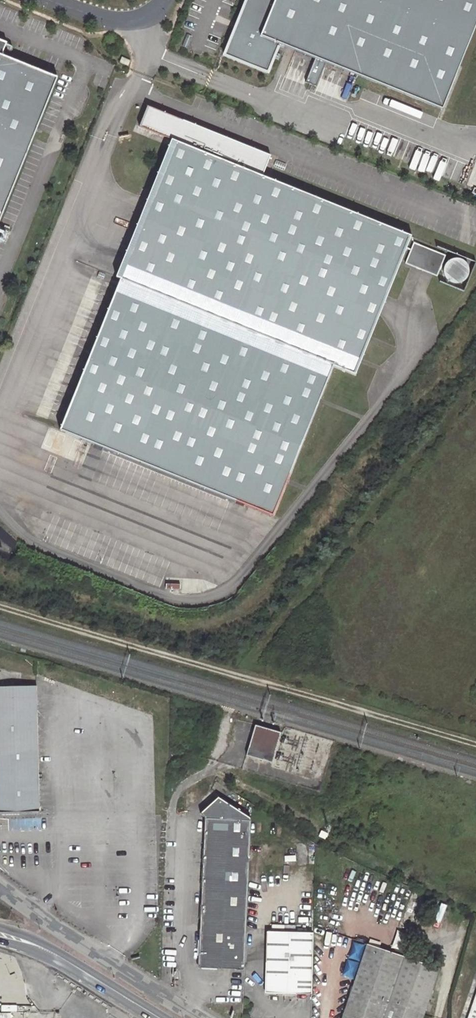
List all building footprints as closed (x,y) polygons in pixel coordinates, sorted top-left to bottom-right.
[(224,56),(268,73),(280,44),(445,110),(475,34),(475,0),(246,0),(224,56)] [(57,78),(1,56),(6,43),(0,41),(0,219),(57,78)] [(122,56),(120,61),(128,65),(130,60),(122,56)] [(262,176),(270,156),(147,106),(147,107),(148,108),(141,126),(139,125),(139,127),(171,140),(170,142),(175,144),(121,277),(117,275),(116,277),(120,279),(60,429),(272,516),(333,366),(355,375),(356,372),(355,372),(409,238),(410,239),(411,236),(262,176)] [(449,261),(447,262),(443,261),(445,255),(413,243),(405,263),(437,276),(439,270),(443,271),(443,274),(444,277),(447,280),(449,282),(451,283),(454,284),(457,284),(459,284),(462,283),(465,281),(467,278),(468,276),(469,272),(469,269),(468,266),(467,264),(465,262),(462,260),(458,258),(455,258),(452,259),(449,261)] [(37,685),(20,685),(22,672),(0,667),(0,813),(41,812),(37,685)] [(276,763),(284,734),(257,726),(249,756),(276,763)] [(244,969),(252,820),(220,799),(201,814),(205,819),(198,968),(244,969)] [(398,932),(394,949),(405,951),(409,935),(398,932)] [(311,994),(312,934),(268,933),(267,993),(311,994)] [(389,1005),(405,956),(367,943),(360,967),(351,992),(389,1005)] [(389,1005),(424,1016),(433,990),(440,969),(405,956),(389,1005)] [(351,992),(342,1017),(424,1017),(424,1016),(389,1005),(351,992)]
